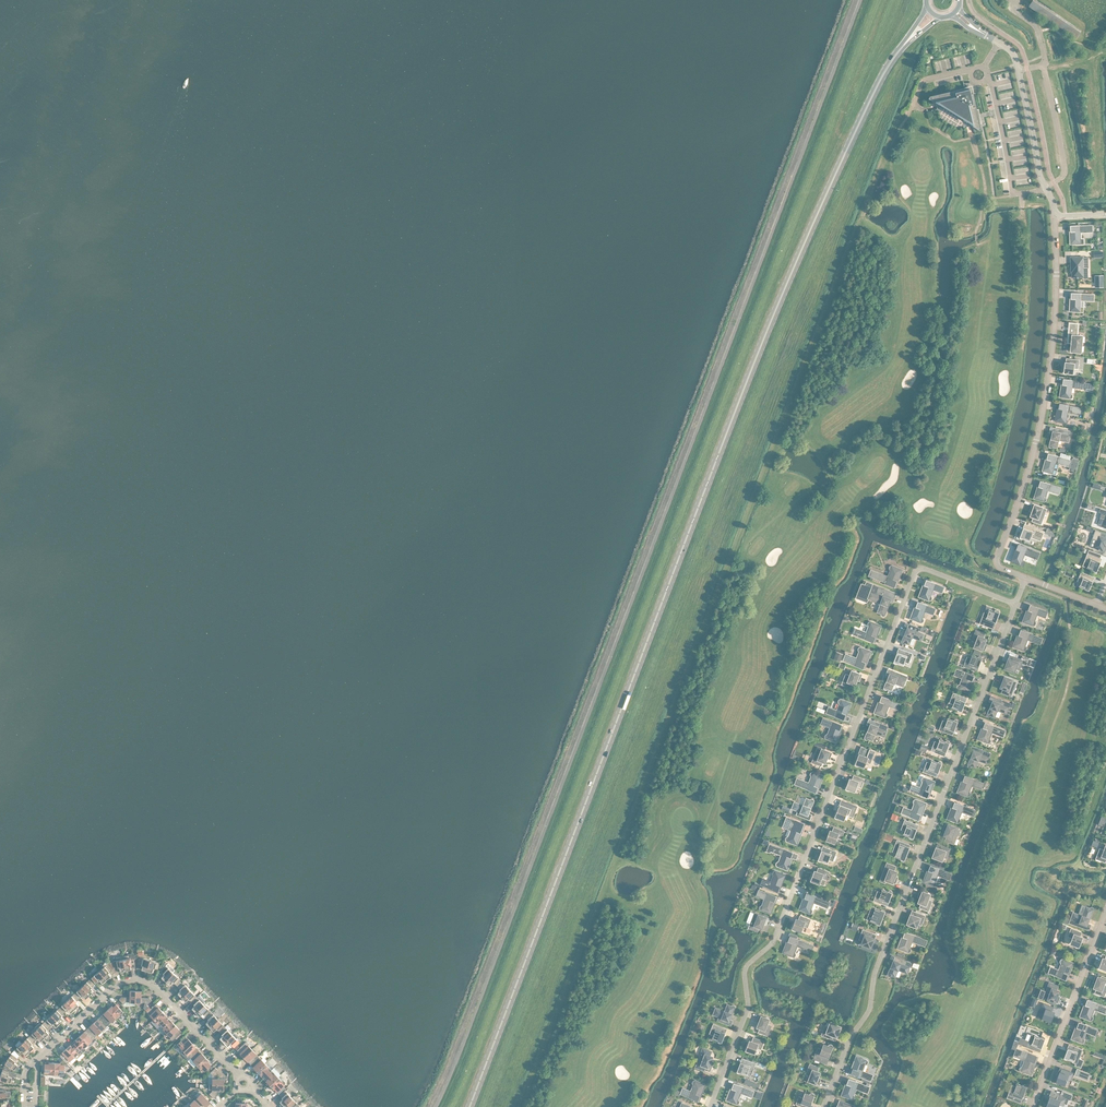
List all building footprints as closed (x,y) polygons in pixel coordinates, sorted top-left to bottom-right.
[(980,117),(981,117),(976,96),(974,96),(973,91),(968,92),(967,91),(936,98),(932,99),(931,101),(937,105),(938,105),(943,104),(944,106),(943,106),(942,108),(971,126),(973,124),(972,124),(974,123),(975,128),(982,133),(984,131),(981,121),(980,117)] [(1095,235),(1095,228),(1073,229),(1074,237),(1073,237),(1073,246),(1079,246),(1079,247),(1083,247),(1086,246),(1086,241),(1083,242),(1082,235),(1095,235)] [(1080,265),(1073,266),(1074,274),(1074,280),(1079,280),(1079,281),(1080,281),(1080,280),(1086,279),(1086,271),(1091,271),(1091,260),(1080,260),(1080,265)] [(1083,303),(1096,304),(1097,297),(1074,296),(1074,301),(1074,304),(1073,304),(1072,313),(1078,314),(1085,315),(1086,310),(1082,309),(1083,303)] [(1071,345),(1074,346),(1074,349),(1073,349),(1072,350),(1071,351),(1072,352),(1073,353),(1074,354),(1083,354),(1084,339),(1080,339),(1081,326),(1072,325),(1070,341),(1072,341),(1071,345)] [(1081,363),(1069,362),(1068,365),(1067,370),(1066,370),(1066,374),(1066,375),(1066,376),(1067,376),(1068,376),(1069,376),(1069,375),(1075,376),(1076,371),(1080,371),(1081,363)] [(1062,399),(1068,400),(1068,401),(1072,401),(1073,401),(1074,401),(1074,400),(1074,399),(1073,398),(1074,390),(1086,392),(1087,385),(1066,382),(1065,390),(1064,390),(1062,399)] [(1063,423),(1068,424),(1068,422),(1070,414),(1082,417),(1084,410),(1062,406),(1061,414),(1060,414),(1058,423),(1063,424),(1063,423)] [(1072,434),(1057,431),(1056,435),(1055,438),(1054,438),(1053,444),(1052,444),(1052,448),(1052,449),(1052,450),(1053,450),(1054,450),(1055,450),(1055,449),(1059,450),(1061,442),(1071,444),(1072,438),(1071,438),(1072,434)] [(1051,457),(1049,464),(1048,464),(1045,473),(1051,475),(1055,476),(1056,476),(1057,475),(1057,474),(1056,473),(1058,465),(1071,469),(1073,463),(1051,457)] [(1075,461),(1071,472),(1078,474),(1081,463),(1075,461)] [(1043,484),(1041,492),(1040,492),(1037,501),(1042,502),(1042,503),(1046,504),(1047,504),(1048,504),(1048,503),(1048,502),(1048,501),(1047,501),(1049,493),(1061,497),(1063,491),(1043,484)] [(1033,511),(1036,512),(1034,518),(1036,519),(1035,523),(1043,526),(1048,512),(1044,510),(1044,509),(1035,506),(1033,511)] [(1044,541),(1046,534),(1028,527),(1027,531),(1026,531),(1024,536),(1024,535),(1022,539),(1022,540),(1023,541),(1023,542),(1024,542),(1025,541),(1026,541),(1031,543),(1033,539),(1044,541)] [(1105,553),(1105,551),(1105,539),(1103,538),(1104,535),(1098,533),(1095,541),(1099,543),(1096,550),(1105,553)] [(1018,555),(1017,554),(1013,563),(1018,565),(1018,566),(1025,568),(1027,564),(1024,563),(1026,557),(1039,562),(1042,556),(1021,547),(1018,555)] [(1091,556),(1088,565),(1092,567),(1090,570),(1096,572),(1096,573),(1096,574),(1097,575),(1098,575),(1099,574),(1101,570),(1100,570),(1102,565),(1103,561),(1104,562),(1091,556)] [(890,587),(896,590),(900,581),(901,581),(904,573),(899,571),(899,570),(895,568),(894,568),(893,569),(892,569),(892,570),(892,571),(892,572),(893,573),(891,579),(873,573),(871,579),(890,586),(890,587)] [(1093,583),(1094,580),(1094,579),(1084,575),(1080,584),(1084,585),(1082,589),(1088,591),(1088,592),(1088,593),(1089,593),(1090,594),(1091,593),(1092,592),(1093,589),(1093,588),(1094,584),(1093,583)] [(927,602),(931,603),(932,603),(933,603),(934,602),(934,601),(934,600),(934,599),(933,599),(935,592),(944,596),(947,590),(929,583),(926,590),(925,590),(922,599),(927,601),(927,602)] [(887,618),(889,614),(888,614),(891,605),(892,602),(894,594),(869,585),(868,588),(864,587),(859,600),(869,604),(870,601),(881,605),(883,608),(880,615),(884,616),(884,617),(884,618),(885,619),(886,619),(887,618)] [(914,621),(919,623),(918,624),(923,625),(924,625),(925,625),(925,624),(926,623),(926,622),(925,621),(924,620),(927,614),(936,618),(938,611),(921,605),(918,612),(917,612),(914,621)] [(1038,626),(1038,625),(1037,624),(1036,624),(1039,617),(1048,620),(1050,614),(1033,608),(1030,615),(1029,615),(1026,624),(1031,626),(1031,627),(1035,628),(1036,628),(1037,628),(1038,627),(1038,626)] [(983,626),(993,630),(995,623),(998,624),(999,620),(1000,620),(1002,616),(1002,615),(1001,614),(1001,613),(1000,612),(998,613),(997,613),(997,614),(992,612),(990,617),(987,616),(983,626)] [(878,637),(879,637),(883,629),(878,627),(878,626),(874,624),(873,624),(871,625),(870,626),(870,627),(871,628),(872,629),(869,635),(858,631),(856,637),(875,645),(878,637)] [(920,635),(921,631),(912,628),(911,631),(910,631),(909,634),(908,634),(906,640),(905,640),(904,644),(904,645),(904,646),(905,646),(906,646),(907,646),(908,645),(915,648),(918,641),(923,643),(926,637),(920,635)] [(977,649),(987,653),(988,649),(985,648),(988,642),(985,641),(987,637),(979,633),(975,643),(979,645),(977,649)] [(1016,649),(1021,651),(1021,652),(1025,653),(1026,653),(1027,653),(1028,652),(1028,651),(1028,650),(1028,649),(1027,648),(1029,642),(1043,647),(1045,641),(1023,633),(1021,640),(1020,640),(1016,649)] [(845,663),(865,671),(869,663),(873,654),(868,652),(868,651),(864,650),(863,650),(862,650),(861,651),(861,652),(861,653),(861,654),(862,655),(860,661),(848,656),(845,663)] [(897,666),(898,667),(899,666),(900,665),(906,667),(907,664),(911,665),(914,657),(904,653),(903,657),(900,656),(898,661),(897,661),(896,664),(896,665),(897,666)] [(839,655),(836,662),(843,664),(845,657),(839,655)] [(975,658),(974,661),(970,660),(967,669),(976,672),(978,669),(980,670),(982,664),(983,664),(984,661),(984,660),(984,659),(983,659),(982,659),(981,659),(981,660),(975,658)] [(1008,671),(1016,674),(1019,666),(1023,667),(1025,663),(1015,659),(1013,663),(1011,662),(1008,671)] [(960,691),(960,692),(961,692),(965,694),(966,693),(971,695),(974,686),(973,686),(976,678),(965,674),(959,672),(956,678),(965,681),(963,687),(962,687),(961,688),(960,688),(959,690),(960,691)] [(857,687),(860,680),(862,681),(864,677),(855,674),(853,679),(848,677),(845,687),(853,690),(855,686),(857,687)] [(909,679),(903,677),(895,674),(893,677),(891,681),(891,680),(889,686),(888,686),(886,690),(886,691),(887,692),(888,693),(889,692),(890,691),(894,693),(896,686),(906,689),(908,683),(909,679)] [(1003,683),(1006,684),(1003,690),(1006,691),(1004,695),(1013,698),(1017,689),(1014,688),(1016,684),(1014,683),(1014,682),(1005,679),(1003,683)] [(965,710),(967,705),(965,704),(966,700),(956,696),(953,705),(956,706),(955,710),(961,712),(961,713),(961,714),(962,715),(963,715),(964,714),(964,713),(965,710)] [(900,712),(903,706),(885,699),(882,707),(881,706),(877,715),(882,717),(882,718),(886,720),(887,720),(889,720),(889,719),(890,718),(890,717),(889,716),(888,715),(890,709),(900,712)] [(989,717),(989,718),(990,719),(991,719),(992,719),(993,718),(997,720),(1000,713),(1009,716),(1011,710),(1012,706),(998,701),(996,704),(995,707),(994,707),(992,713),(991,713),(989,717)] [(849,715),(850,715),(853,706),(848,704),(848,703),(844,702),(843,702),(842,702),(841,703),(840,704),(841,705),(841,706),(842,707),(840,713),(831,710),(829,716),(846,722),(849,715)] [(833,742),(838,744),(842,736),(841,735),(844,728),(826,721),(823,727),(833,731),(831,737),(829,737),(828,737),(828,738),(827,739),(827,740),(828,741),(829,742),(833,743),(833,742)] [(960,724),(960,723),(959,722),(958,722),(957,723),(956,723),(951,721),(949,725),(946,723),(942,732),(954,737),(955,733),(956,733),(958,727),(959,728),(960,725),(960,724)] [(888,733),(887,732),(888,729),(876,724),(874,727),(872,731),(872,730),(869,736),(867,740),(867,741),(868,742),(869,743),(870,742),(871,741),(875,743),(876,738),(879,736),(886,739),(888,733)] [(981,742),(986,743),(986,744),(990,746),(991,746),(992,746),(993,745),(993,744),(993,743),(992,742),(991,741),(994,735),(1005,739),(1008,733),(988,726),(985,733),(984,733),(981,742)] [(934,753),(944,757),(946,753),(948,754),(950,749),(951,749),(952,746),(952,745),(951,744),(951,743),(950,743),(949,744),(948,745),(943,742),(941,746),(938,745),(934,753)] [(820,751),(815,765),(823,768),(825,764),(827,765),(830,758),(833,759),(834,756),(825,752),(825,753),(820,751)] [(861,757),(860,762),(859,761),(858,766),(857,767),(858,768),(859,769),(860,769),(861,769),(862,768),(862,767),(867,769),(869,764),(872,766),(877,754),(872,752),(872,753),(867,751),(864,758),(861,757)] [(972,769),(972,770),(973,769),(974,768),(978,770),(980,763),(990,766),(993,756),(979,751),(977,754),(975,757),(972,763),(970,767),(970,768),(971,769),(972,769)] [(944,767),(944,766),(944,765),(943,764),(942,764),(941,764),(940,765),(935,763),(933,767),(930,765),(926,774),(938,778),(939,775),(940,775),(942,769),(943,770),(944,767)] [(821,787),(822,788),(825,779),(820,777),(820,776),(816,775),(815,774),(814,775),(813,776),(813,777),(813,778),(813,779),(814,779),(812,786),(799,781),(797,787),(818,795),(821,787)] [(863,790),(866,782),(856,779),(854,782),(852,782),(850,786),(848,790),(848,791),(848,792),(849,793),(850,793),(851,793),(852,793),(853,792),(858,793),(859,789),(863,790)] [(960,795),(965,796),(965,797),(969,799),(970,799),(972,799),(972,798),(973,797),(973,796),(972,795),(971,794),(974,788),(983,792),(986,786),(968,779),(965,786),(964,786),(960,795)] [(912,793),(929,800),(932,792),(933,793),(936,785),(931,783),(932,782),(927,780),(926,780),(925,780),(924,781),(924,782),(924,783),(925,784),(926,785),(924,790),(915,787),(912,793)] [(799,817),(808,820),(809,817),(810,817),(811,814),(812,814),(814,808),(815,808),(816,804),(816,803),(816,802),(815,802),(814,802),(813,802),(813,803),(809,801),(806,809),(797,805),(795,811),(801,813),(799,817)] [(904,816),(921,822),(924,815),(925,815),(928,806),(923,805),(923,804),(919,802),(918,802),(917,802),(916,803),(916,804),(916,805),(916,806),(917,807),(915,813),(906,810),(904,816)] [(838,821),(839,822),(841,822),(842,821),(842,820),(847,822),(849,816),(851,817),(851,818),(855,819),(859,809),(844,803),(842,807),(843,808),(842,810),(841,810),(840,814),(839,814),(837,818),(837,819),(838,820),(838,821)] [(954,812),(950,821),(955,823),(955,824),(959,825),(960,826),(961,825),(962,825),(963,823),(962,822),(962,821),(961,821),(963,814),(976,819),(978,813),(958,805),(955,813),(954,812)] [(794,845),(799,847),(802,838),(806,826),(789,820),(785,830),(794,833),(791,839),(790,839),(789,840),(788,840),(788,841),(788,843),(789,844),(790,844),(794,846),(794,845)] [(906,837),(912,839),(912,840),(912,841),(913,841),(914,842),(915,841),(916,840),(917,837),(916,837),(918,832),(916,831),(917,827),(908,823),(904,832),(908,833),(906,837)] [(947,831),(949,832),(947,838),(949,839),(948,843),(956,846),(962,832),(957,831),(958,830),(948,827),(947,831)] [(843,842),(846,834),(836,830),(835,834),(832,833),(831,838),(830,837),(828,841),(828,843),(829,844),(829,845),(830,845),(832,845),(833,844),(833,843),(838,845),(840,840),(843,842)] [(900,843),(896,854),(899,855),(898,859),(904,861),(904,862),(904,863),(905,864),(906,864),(907,863),(907,862),(908,860),(908,859),(910,854),(909,854),(912,848),(900,843)] [(785,870),(790,872),(793,863),(792,863),(795,855),(772,846),(770,853),(784,858),(782,864),(781,864),(780,865),(779,865),(778,866),(779,868),(779,869),(780,869),(784,871),(785,870)] [(936,859),(944,863),(946,859),(949,860),(953,852),(943,848),(941,852),(939,851),(936,859)] [(835,863),(838,855),(828,851),(827,854),(825,854),(822,859),(821,862),(821,863),(821,864),(822,864),(823,864),(824,864),(824,863),(830,865),(831,862),(835,863)] [(889,882),(898,886),(899,882),(896,881),(899,875),(896,874),(898,869),(890,866),(883,884),(887,885),(889,882)] [(926,884),(931,886),(931,887),(935,889),(936,889),(937,888),(938,888),(938,887),(938,886),(938,885),(937,884),(939,878),(952,882),(954,876),(933,868),(930,876),(926,884)] [(818,884),(826,887),(831,875),(821,871),(819,875),(817,874),(815,878),(813,882),(813,883),(813,884),(814,885),(815,885),(816,885),(817,885),(818,884)] [(783,886),(784,887),(787,878),(782,876),(782,875),(778,874),(777,873),(776,874),(775,875),(775,876),(775,877),(776,878),(777,878),(774,885),(765,881),(763,887),(766,888),(780,894),(783,886)] [(768,914),(773,916),(776,907),(775,906),(778,899),(761,892),(759,899),(768,902),(765,908),(764,908),(763,908),(762,909),(762,910),(762,911),(762,912),(763,913),(768,915),(768,914)] [(877,903),(887,907),(888,903),(891,904),(893,898),(893,899),(895,896),(895,895),(894,894),(893,893),(892,893),(891,894),(885,892),(884,896),(880,894),(877,903)] [(921,897),(924,898),(921,905),(924,906),(922,910),(930,913),(934,904),(930,902),(932,897),(923,894),(921,897)] [(802,912),(807,914),(807,915),(811,916),(812,916),(813,916),(814,915),(815,914),(815,913),(814,912),(813,911),(815,905),(830,911),(832,904),(809,896),(807,903),(806,903),(802,912)] [(883,924),(885,918),(883,917),(884,914),(885,914),(874,910),(870,922),(879,925),(879,926),(879,927),(880,928),(881,928),(882,927),(883,927),(884,924),(883,924)] [(1096,912),(1096,911),(1095,911),(1095,910),(1094,910),(1093,910),(1092,911),(1088,910),(1085,919),(1076,915),(1072,925),(1087,931),(1088,927),(1089,927),(1090,924),(1091,924),(1094,916),(1096,912)] [(910,926),(919,929),(920,926),(924,927),(927,919),(917,915),(916,918),(913,918),(910,926)] [(752,931),(760,934),(762,930),(764,930),(767,924),(769,925),(771,921),(761,918),(760,922),(755,921),(752,931)] [(795,930),(794,931),(795,932),(796,933),(797,933),(798,933),(799,933),(799,932),(804,933),(806,929),(809,930),(812,923),(802,919),(801,922),(799,922),(797,926),(796,926),(795,930)] [(1084,945),(1083,944),(1085,940),(1082,939),(1084,935),(1074,932),(1071,939),(1075,941),(1073,945),(1077,947),(1077,948),(1078,949),(1078,950),(1079,950),(1081,950),(1082,949),(1084,945)] [(864,947),(873,950),(876,941),(874,940),(875,937),(866,933),(864,937),(868,939),(864,947)] [(901,951),(906,953),(910,955),(911,955),(912,955),(913,954),(913,953),(913,952),(912,951),(912,950),(914,944),(927,949),(930,943),(908,935),(905,942),(904,942),(901,951)] [(791,957),(791,958),(795,959),(796,960),(797,959),(798,958),(798,957),(798,956),(797,955),(796,955),(799,948),(810,953),(812,946),(793,939),(790,947),(789,946),(786,955),(791,957)] [(133,960),(126,962),(128,973),(134,972),(133,968),(134,967),(134,968),(135,968),(135,967),(138,967),(136,960),(133,960)] [(144,972),(155,975),(156,971),(157,971),(158,971),(161,972),(163,965),(160,964),(146,961),(143,960),(141,967),(144,968),(145,968),(144,972)] [(890,976),(890,977),(891,978),(891,979),(892,979),(893,979),(894,978),(898,979),(900,972),(909,976),(912,970),(912,969),(913,966),(899,960),(897,964),(895,967),(892,973),(890,976)] [(117,971),(116,971),(119,978),(124,976),(123,974),(128,973),(126,962),(119,963),(116,964),(117,971)] [(1051,976),(1068,982),(1071,974),(1072,975),(1075,966),(1070,964),(1070,963),(1066,962),(1065,962),(1064,962),(1063,963),(1063,964),(1063,965),(1063,966),(1064,966),(1062,973),(1053,969),(1051,976)] [(103,973),(102,973),(109,982),(114,979),(115,980),(119,978),(116,971),(115,972),(110,967),(108,969),(107,970),(105,968),(102,972),(103,973)] [(164,980),(168,984),(176,975),(176,974),(173,970),(172,971),(171,970),(171,971),(168,968),(164,974),(166,976),(167,977),(164,980)] [(102,973),(101,974),(100,973),(94,975),(95,976),(92,978),(94,980),(99,986),(101,984),(102,983),(101,983),(102,983),(105,986),(109,982),(102,973)] [(179,988),(180,988),(184,985),(182,984),(184,982),(181,979),(181,977),(177,975),(177,976),(176,975),(168,984),(172,988),(175,984),(176,985),(176,986),(176,985),(179,988)] [(1097,983),(1099,984),(1097,990),(1099,991),(1098,995),(1105,998),(1105,980),(1104,979),(1104,981),(1098,979),(1097,983)] [(85,989),(84,989),(92,998),(96,994),(93,991),(94,990),(95,990),(97,987),(92,982),(90,984),(89,985),(87,984),(85,988),(85,989)] [(180,996),(184,1000),(193,992),(192,992),(193,991),(190,987),(189,988),(188,987),(185,985),(185,986),(184,985),(180,988),(181,989),(180,990),(182,992),(183,992),(184,993),(180,996)] [(1047,1000),(1060,1005),(1062,1001),(1059,1000),(1061,994),(1059,993),(1060,989),(1052,986),(1047,1000)] [(80,993),(77,996),(82,1001),(84,999),(85,999),(85,998),(88,1001),(92,998),(84,989),(84,990),(83,989),(79,991),(80,993)] [(192,1002),(194,1005),(200,1000),(197,996),(198,995),(194,992),(193,993),(193,992),(184,1000),(188,1004),(191,1001),(192,1002)] [(129,1005),(138,1005),(138,993),(133,993),(133,1000),(124,999),(122,1002),(126,1007),(129,1005)] [(138,993),(138,1005),(144,1005),(148,1005),(150,1007),(155,1003),(152,1000),(144,1000),(144,993),(138,993)] [(70,1003),(78,1012),(82,1008),(79,1005),(79,1004),(80,1004),(82,1001),(77,996),(75,998),(74,999),(72,998),(70,1002),(70,1003)] [(198,1015),(207,1007),(208,1006),(208,1004),(202,999),(201,998),(200,1000),(194,1005),(196,1007),(197,1007),(198,1008),(194,1011),(198,1015)] [(65,1007),(62,1010),(67,1016),(69,1013),(69,1014),(70,1013),(70,1012),(73,1016),(78,1012),(70,1003),(69,1004),(69,1003),(64,1006),(65,1007)] [(1090,1003),(1087,1010),(1086,1010),(1083,1019),(1088,1021),(1092,1023),(1093,1023),(1094,1023),(1095,1022),(1095,1021),(1095,1020),(1095,1019),(1094,1018),(1096,1012),(1105,1016),(1105,1009),(1090,1003)] [(115,1008),(111,1012),(118,1020),(123,1017),(124,1017),(125,1017),(126,1016),(126,1015),(126,1014),(118,1005),(115,1008)] [(1053,1024),(1054,1023),(1056,1019),(1055,1019),(1057,1015),(1054,1014),(1056,1010),(1046,1006),(1043,1014),(1047,1015),(1045,1020),(1049,1022),(1049,1023),(1049,1024),(1050,1025),(1051,1025),(1052,1025),(1053,1024)] [(153,1018),(157,1022),(165,1014),(161,1010),(158,1007),(153,1011),(150,1014),(153,1017),(153,1018)] [(206,1017),(208,1020),(214,1015),(211,1011),(212,1010),(208,1007),(207,1008),(207,1007),(198,1015),(202,1019),(205,1016),(206,1017)] [(737,1009),(737,1008),(736,1008),(735,1007),(734,1008),(734,1009),(730,1007),(727,1014),(718,1011),(716,1017),(722,1019),(720,1023),(729,1026),(731,1023),(732,1020),(733,1020),(735,1014),(736,1014),(737,1010),(737,1009)] [(55,1017),(63,1026),(67,1022),(64,1019),(65,1018),(67,1016),(62,1010),(60,1012),(59,1013),(57,1012),(55,1016),(55,1017)] [(107,1016),(104,1019),(112,1027),(114,1024),(118,1020),(111,1012),(106,1016),(107,1016)] [(161,1026),(163,1028),(171,1021),(169,1018),(165,1014),(157,1022),(160,1026),(161,1026)] [(209,1026),(212,1030),(221,1022),(216,1017),(214,1015),(208,1020),(211,1022),(212,1023),(209,1026)] [(50,1022),(47,1024),(52,1030),(55,1028),(55,1027),(56,1026),(59,1030),(63,1026),(55,1017),(54,1018),(54,1017),(49,1020),(50,1021),(49,1022),(50,1022)] [(762,1018),(760,1022),(763,1023),(760,1029),(763,1030),(761,1035),(770,1038),(773,1028),(769,1026),(771,1022),(762,1018)] [(104,1019),(97,1025),(105,1033),(109,1030),(112,1027),(104,1019)] [(166,1031),(170,1035),(178,1028),(174,1024),(171,1021),(163,1028),(166,1031)] [(220,1032),(223,1034),(228,1029),(226,1027),(225,1026),(226,1025),(222,1022),(221,1023),(221,1022),(212,1030),(216,1034),(219,1031),(220,1032)] [(44,1027),(40,1031),(48,1040),(52,1036),(49,1033),(50,1032),(52,1030),(47,1024),(45,1027),(44,1027)] [(93,1029),(90,1032),(98,1040),(100,1037),(101,1037),(105,1033),(97,1025),(93,1029)] [(1082,1025),(1079,1033),(1078,1032),(1075,1041),(1080,1043),(1079,1044),(1083,1045),(1085,1046),(1086,1045),(1086,1044),(1087,1043),(1087,1042),(1086,1041),(1085,1041),(1088,1034),(1098,1038),(1100,1032),(1082,1025)] [(824,1038),(838,1043),(843,1029),(833,1026),(831,1030),(828,1029),(824,1038)] [(722,1045),(723,1046),(724,1045),(724,1044),(725,1042),(725,1041),(728,1032),(716,1027),(713,1036),(716,1037),(715,1041),(721,1043),(721,1044),(721,1045),(722,1045)] [(178,1028),(170,1035),(173,1040),(173,1041),(173,1042),(174,1043),(175,1043),(176,1043),(185,1035),(182,1032),(178,1028)] [(223,1041),(226,1045),(235,1037),(234,1036),(235,1036),(233,1032),(231,1033),(230,1032),(228,1029),(223,1034),(225,1037),(226,1038),(223,1041)] [(35,1036),(32,1038),(37,1044),(40,1042),(40,1041),(41,1041),(44,1044),(48,1040),(40,1031),(39,1032),(39,1031),(34,1034),(35,1035),(35,1036)] [(83,1038),(93,1049),(100,1042),(98,1040),(90,1032),(83,1038)] [(235,1037),(226,1045),(230,1049),(233,1046),(234,1047),(237,1049),(239,1047),(242,1044),(240,1042),(239,1041),(240,1040),(236,1037),(235,1038),(235,1037)] [(1017,1043),(1016,1047),(1020,1048),(1021,1046),(1039,1053),(1041,1049),(1043,1050),(1045,1044),(1046,1045),(1047,1042),(1047,1041),(1047,1040),(1046,1039),(1045,1039),(1044,1040),(1034,1037),(1031,1044),(1023,1041),(1021,1044),(1017,1043)] [(25,1045),(33,1054),(37,1050),(34,1047),(35,1046),(37,1044),(32,1038),(31,1040),(30,1041),(29,1041),(27,1040),(25,1044),(25,1045)] [(76,1045),(86,1055),(93,1049),(83,1038),(79,1042),(76,1045)] [(183,1049),(187,1053),(195,1046),(191,1041),(191,1042),(188,1039),(180,1046),(179,1048),(180,1049),(181,1050),(182,1050),(183,1049)] [(763,1052),(766,1044),(756,1041),(754,1044),(752,1043),(750,1048),(750,1047),(748,1052),(748,1053),(748,1054),(749,1055),(750,1055),(751,1055),(752,1054),(753,1053),(757,1055),(759,1050),(763,1052)] [(33,1054),(25,1045),(24,1046),(20,1048),(20,1050),(17,1053),(22,1058),(25,1056),(25,1055),(26,1055),(29,1058),(33,1054)] [(69,1051),(77,1059),(79,1062),(86,1055),(76,1045),(73,1047),(69,1051)] [(240,1053),(246,1060),(255,1052),(251,1048),(251,1047),(251,1046),(250,1045),(249,1045),(248,1045),(242,1051),(240,1053)] [(191,1058),(193,1060),(202,1052),(199,1050),(195,1046),(187,1053),(190,1058),(191,1058)] [(832,1061),(832,1060),(831,1059),(833,1054),(834,1055),(835,1050),(835,1049),(835,1048),(834,1047),(833,1047),(832,1047),(831,1048),(831,1049),(826,1047),(824,1052),(821,1050),(816,1061),(823,1064),(824,1060),(828,1062),(830,1062),(831,1062),(832,1061)] [(1020,1048),(1016,1047),(1014,1051),(1018,1052),(1016,1059),(1028,1063),(1025,1069),(1024,1069),(1023,1070),(1022,1070),(1022,1071),(1022,1073),(1023,1073),(1024,1074),(1028,1076),(1028,1075),(1033,1077),(1036,1068),(1035,1068),(1039,1059),(1019,1051),(1020,1048)] [(1070,1061),(1080,1065),(1084,1052),(1074,1049),(1073,1052),(1071,1051),(1069,1057),(1068,1057),(1067,1060),(1067,1061),(1067,1062),(1068,1062),(1069,1062),(1070,1062),(1070,1061)] [(62,1058),(66,1062),(70,1066),(73,1063),(77,1059),(69,1051),(65,1055),(62,1058)] [(707,1072),(712,1074),(715,1067),(712,1066),(715,1059),(712,1059),(714,1054),(705,1051),(698,1070),(706,1073),(707,1072)] [(196,1063),(200,1067),(208,1059),(204,1055),(202,1052),(193,1060),(196,1063)] [(250,1064),(253,1067),(261,1059),(259,1056),(255,1052),(246,1060),(250,1064)] [(13,1069),(17,1072),(21,1068),(17,1065),(18,1064),(19,1065),(21,1062),(20,1061),(14,1057),(12,1059),(8,1065),(8,1066),(7,1067),(7,1068),(8,1068),(7,1070),(10,1072),(11,1070),(12,1070),(13,1069)] [(208,1059),(200,1067),(203,1071),(203,1072),(203,1074),(204,1074),(205,1075),(206,1074),(215,1066),(208,1059)] [(256,1070),(260,1074),(268,1066),(264,1062),(261,1059),(253,1067),(256,1070)] [(854,1076),(873,1083),(875,1077),(864,1073),(867,1067),(868,1067),(869,1067),(870,1066),(870,1065),(870,1064),(870,1063),(869,1062),(865,1061),(864,1061),(859,1060),(856,1068),(857,1069),(854,1076)] [(58,1065),(57,1077),(63,1077),(64,1078),(65,1078),(66,1078),(67,1078),(68,1077),(68,1075),(68,1074),(67,1073),(67,1069),(70,1066),(66,1062),(63,1064),(63,1065),(58,1065)] [(741,1076),(742,1076),(743,1076),(743,1075),(753,1079),(757,1066),(747,1063),(746,1066),(744,1065),(741,1071),(740,1074),(740,1075),(740,1076),(741,1076)] [(52,1077),(57,1077),(58,1065),(52,1065),(48,1065),(48,1073),(47,1073),(46,1075),(47,1076),(47,1077),(49,1078),(50,1078),(51,1077),(52,1077)] [(263,1078),(266,1081),(274,1073),(272,1070),(268,1066),(260,1074),(263,1078)] [(811,1083),(821,1087),(822,1083),(819,1082),(822,1076),(820,1075),(821,1070),(813,1067),(809,1077),(813,1078),(811,1083)] [(215,1081),(215,1087),(227,1087),(227,1082),(220,1081),(221,1073),(218,1070),(213,1075),(216,1077),(215,1081)] [(13,1079),(15,1075),(6,1071),(5,1075),(5,1074),(2,1081),(3,1082),(3,1084),(2,1084),(8,1085),(8,1084),(13,1085),(15,1080),(13,1079)] [(1063,1075),(1062,1075),(1060,1079),(1058,1083),(1058,1084),(1058,1085),(1059,1086),(1060,1086),(1061,1086),(1062,1086),(1063,1085),(1067,1087),(1069,1082),(1073,1083),(1076,1076),(1064,1071),(1063,1075)] [(1079,1071),(1077,1078),(1090,1083),(1093,1077),(1079,1071)] [(269,1084),(273,1088),(281,1080),(277,1076),(274,1073),(266,1081),(269,1084)] [(281,1080),(273,1088),(276,1092),(279,1095),(288,1087),(288,1086),(288,1085),(287,1084),(286,1083),(285,1084),(281,1080)] [(845,1098),(850,1100),(849,1100),(853,1102),(855,1102),(856,1102),(856,1101),(857,1100),(857,1099),(856,1098),(855,1097),(858,1091),(870,1096),(872,1090),(871,1089),(868,1088),(852,1082),(849,1089),(848,1089),(845,1098)] [(703,1096),(704,1096),(707,1087),(702,1085),(698,1083),(697,1083),(696,1083),(695,1084),(695,1085),(695,1086),(696,1087),(696,1088),(694,1094),(685,1091),(683,1097),(700,1103),(703,1096)] [(743,1096),(754,1100),(757,1094),(737,1086),(734,1094),(733,1093),(730,1102),(734,1104),(734,1105),(738,1106),(739,1106),(741,1106),(742,1105),(742,1103),(741,1102),(740,1102),(743,1096)] [(1010,1100),(1020,1104),(1021,1101),(1024,1102),(1027,1092),(1028,1093),(1029,1090),(1029,1089),(1029,1088),(1028,1087),(1027,1087),(1026,1088),(1025,1088),(1020,1086),(1018,1090),(1015,1088),(1010,1100)] [(227,1087),(215,1087),(215,1092),(215,1094),(212,1096),(217,1101),(220,1098),(220,1093),(227,1093),(227,1087)] [(2,1099),(2,1101),(8,1100),(8,1099),(13,1099),(13,1093),(9,1093),(9,1092),(9,1088),(2,1088),(2,1091),(1,1099),(2,1099)] [(285,1106),(288,1106),(295,1101),(291,1096),(290,1095),(288,1093),(282,1098),(285,1100),(284,1100),(285,1101),(286,1101),(282,1104),(285,1106)] [(1055,1094),(1051,1104),(1050,1104),(1049,1106),(1066,1106),(1068,1106),(1069,1106),(1071,1102),(1073,1103),(1075,1098),(1066,1095),(1064,1100),(1062,1099),(1063,1098),(1064,1098),(1055,1094)] [(198,1103),(202,1106),(211,1106),(213,1105),(204,1096),(200,1100),(201,1101),(198,1103)] [(810,1106),(811,1106),(813,1106),(814,1103),(815,1103),(817,1099),(817,1098),(817,1097),(816,1096),(815,1096),(814,1096),(813,1096),(812,1097),(807,1096),(806,1100),(802,1099),(799,1106),(800,1106),(810,1106)]
